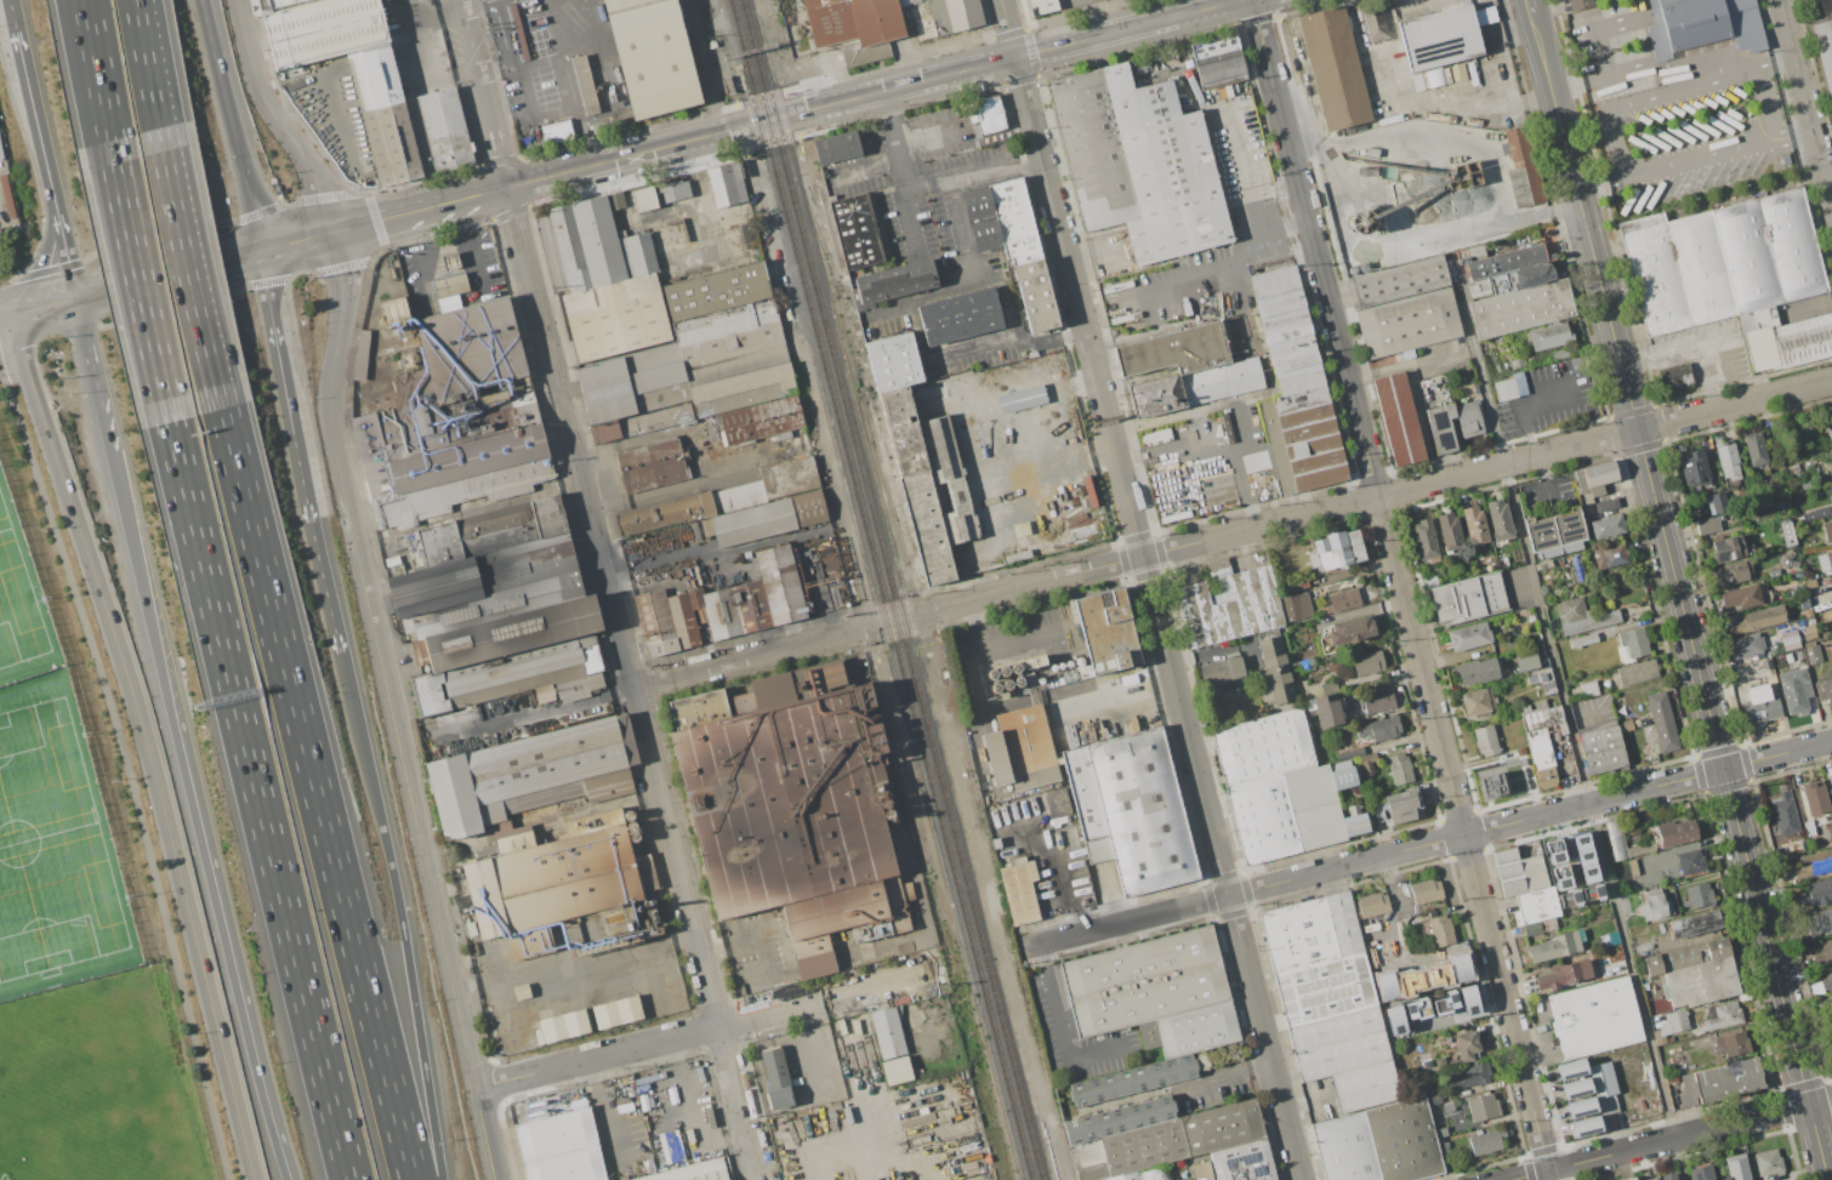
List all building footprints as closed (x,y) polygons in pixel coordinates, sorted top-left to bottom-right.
[(260,15),(317,0),(378,0),(389,45),(359,52),(358,50),(343,53),(274,72),(260,15)] [(268,10),(266,0),(306,0),(268,10)] [(633,120),(602,0),(675,0),(701,103),(633,120)] [(858,38),(860,47),(908,35),(898,0),(803,0),(815,49),(858,38)] [(978,0),(927,0),(937,38),(984,25),(978,0)] [(1029,5),(1028,0),(1054,0),(1057,10),(1031,17),(1031,16),(1030,16),(1028,5),(1029,5)] [(1569,11),(1566,0),(1591,0),(1593,6),(1569,11)] [(1654,27),(1647,0),(1756,0),(1770,51),(1745,58),(1742,50),(1736,52),(1734,45),(1731,36),(1672,52),(1672,57),(1656,62),(1648,28),(1654,27)] [(1369,41),(1388,36),(1379,1),(1359,7),(1369,41)] [(522,61),(507,5),(513,2),(528,59),(522,61)] [(1480,52),(1409,72),(1396,22),(1468,4),(1480,52)] [(1373,120),(1344,5),(1297,17),(1326,131),(1373,120)] [(1234,34),(1245,79),(1200,90),(1189,45),(1234,34)] [(403,99),(454,86),(468,142),(471,141),(473,150),(471,152),(473,163),(379,187),(343,53),(358,50),(359,52),(389,45),(403,99)] [(598,113),(585,116),(569,58),(582,56),(598,113)] [(1125,62),(1132,89),(1170,79),(1178,115),(1197,110),(1231,241),(1132,267),(1121,222),(1082,233),(1043,82),(1125,62)] [(999,95),(973,101),(982,136),(1007,129),(999,95)] [(540,126),(569,119),(573,136),(544,143),(540,126)] [(1526,125),(1544,201),(1514,209),(1504,170),(1510,169),(1502,131),(1526,125)] [(855,130),(813,141),(819,166),(861,155),(855,130)] [(728,164),(728,163),(735,160),(746,200),(738,203),(739,203),(713,209),(704,170),(728,164)] [(960,192),(1020,176),(1060,326),(1031,334),(1012,258),(1007,260),(1003,249),(1002,249),(977,255),(960,192)] [(679,181),(679,182),(685,181),(689,196),(664,204),(659,186),(679,181)] [(650,186),(656,207),(636,212),(630,192),(650,186)] [(1776,326),(1831,312),(1831,356),(1780,369),(1779,365),(1751,372),(1736,314),(1644,337),(1615,223),(1661,212),(1663,222),(1799,188),(1826,291),(1771,306),(1776,326)] [(620,192),(624,207),(608,211),(603,195),(620,192)] [(884,261),(867,194),(830,204),(847,270),(884,261)] [(547,212),(546,209),(569,204),(569,205),(603,195),(613,230),(615,240),(647,232),(656,270),(653,272),(670,341),(576,365),(559,296),(568,293),(568,290),(553,293),(552,283),(550,283),(534,215),(547,212)] [(751,222),(756,241),(755,241),(756,246),(745,249),(744,244),(743,244),(738,226),(751,222)] [(1541,243),(1547,263),(1548,269),(1551,268),(1553,280),(1564,278),(1574,314),(1477,340),(1467,303),(1469,302),(1464,283),(1468,281),(1463,263),(1541,243)] [(444,270),(440,255),(456,251),(460,267),(444,270)] [(1440,256),(1447,285),(1353,308),(1345,279),(1440,256)] [(854,278),(861,306),(938,286),(931,258),(854,278)] [(620,358),(620,357),(675,342),(690,400),(661,407),(661,410),(687,404),(689,411),(694,410),(678,347),(677,347),(671,324),(670,324),(660,287),(761,261),(770,296),(772,296),(796,392),(694,417),(693,414),(690,414),(693,421),(619,439),(619,438),(593,445),(588,426),(574,369),(620,358)] [(1293,264),(1320,369),(1274,381),(1247,277),(1293,264)] [(463,272),(468,291),(436,298),(431,280),(463,272)] [(1447,286),(1461,336),(1365,361),(1352,312),(1447,286)] [(917,306),(992,287),(996,301),(1003,326),(928,347),(917,306)] [(539,423),(553,478),(531,484),(533,491),(487,502),(484,495),(449,505),(451,512),(415,520),(416,525),(399,529),(397,524),(377,530),(351,428),(352,417),(398,405),(391,376),(426,367),(416,330),(387,338),(385,329),(379,331),(375,315),(381,314),(377,300),(405,293),(411,320),(506,296),(514,325),(539,423)] [(1527,331),(1526,330),(1564,320),(1566,331),(1571,330),(1574,340),(1569,341),(1569,342),(1532,352),(1530,341),(1526,342),(1524,332),(1527,331)] [(1218,321),(1228,363),(1178,376),(1177,372),(1174,364),(1120,377),(1111,347),(1218,321)] [(369,331),(358,329),(353,379),(364,380),(369,331)] [(909,332),(921,382),(905,386),(877,393),(875,393),(863,343),(909,332)] [(1568,347),(1569,357),(1552,360),(1549,352),(1568,347)] [(1177,372),(1178,376),(1228,363),(1256,357),(1259,372),(1263,387),(1134,420),(1126,386),(1177,372)] [(1660,369),(1665,390),(1693,383),(1687,362),(1660,369)] [(1278,397),(1274,381),(1320,369),(1329,403),(1275,416),(1270,398),(1278,397)] [(952,422),(993,412),(983,371),(942,381),(952,422)] [(1521,371),(1527,395),(1496,403),(1491,383),(1512,378),(1510,374),(1521,371)] [(1403,372),(1424,460),(1393,468),(1370,380),(1403,372)] [(905,386),(915,423),(946,416),(977,538),(945,546),(954,580),(924,587),(877,393),(905,386)] [(795,394),(803,427),(789,431),(790,437),(775,441),(773,434),(724,446),(717,415),(795,394)] [(1475,400),(1484,433),(1461,438),(1457,422),(1452,406),(1475,400)] [(1329,403),(1347,480),(1293,492),(1275,416),(1329,403)] [(1451,404),(1455,417),(1447,418),(1455,451),(1435,456),(1424,410),(1451,404)] [(1822,420),(1831,417),(1831,456),(1822,420)] [(1759,432),(1766,463),(1748,467),(1741,435),(1759,432)] [(675,438),(681,456),(679,457),(685,479),(625,495),(614,455),(675,438)] [(1723,441),(1723,445),(1733,443),(1737,463),(1735,463),(1739,479),(1729,481),(1728,477),(1722,478),(1719,467),(1713,444),(1723,441)] [(702,519),(709,519),(709,518),(715,515),(710,494),(759,480),(757,469),(773,466),(769,451),(784,448),(787,462),(809,456),(826,521),(795,529),(796,530),(716,549),(712,536),(702,538),(699,521),(702,519)] [(1685,454),(1684,452),(1701,449),(1708,483),(1691,488),(1690,484),(1684,486),(1677,455),(1685,454)] [(1245,474),(1269,467),(1265,450),(1240,456),(1245,474)] [(1611,461),(1616,480),(1599,485),(1601,495),(1588,498),(1586,488),(1575,491),(1570,472),(1611,461)] [(1810,480),(1811,488),(1800,490),(1798,484),(1810,480)] [(707,491),(715,515),(682,524),(682,520),(619,537),(613,515),(707,491)] [(1723,491),(1728,509),(1713,514),(1708,495),(1723,491)] [(528,501),(528,502),(557,495),(567,532),(466,559),(425,569),(415,531),(528,501)] [(1615,497),(1618,507),(1597,513),(1593,503),(1615,497)] [(1500,498),(1501,505),(1504,503),(1513,538),(1494,543),(1491,534),(1492,534),(1485,502),(1500,498)] [(1475,505),(1477,511),(1480,509),(1487,541),(1469,545),(1461,508),(1475,505)] [(1531,517),(1532,521),(1570,512),(1569,507),(1577,505),(1578,511),(1577,511),(1584,540),(1580,541),(1581,549),(1538,559),(1537,551),(1531,553),(1523,519),(1531,517)] [(1827,506),(1830,514),(1807,520),(1804,512),(1827,506)] [(1451,512),(1452,518),(1456,517),(1462,547),(1444,552),(1435,515),(1451,512)] [(1618,514),(1623,532),(1593,540),(1589,521),(1618,514)] [(1716,517),(1719,530),(1697,535),(1694,521),(1716,517)] [(1418,521),(1417,520),(1428,518),(1439,560),(1428,564),(1427,558),(1419,560),(1411,524),(1418,521)] [(1820,523),(1831,520),(1831,542),(1825,543),(1820,523)] [(1788,521),(1794,543),(1783,546),(1779,524),(1788,521)] [(1310,542),(1324,538),(1322,535),(1342,530),(1342,534),(1356,530),(1364,560),(1344,565),(1345,569),(1337,570),(1336,568),(1319,571),(1310,542)] [(468,569),(466,559),(567,532),(584,597),(437,635),(433,622),(405,629),(396,632),(386,591),(468,569)] [(1733,536),(1734,537),(1740,535),(1745,555),(1739,557),(1739,558),(1713,564),(1711,552),(1712,551),(1709,541),(1733,536)] [(1599,548),(1599,547),(1621,542),(1622,548),(1625,548),(1626,554),(1623,555),(1626,564),(1594,570),(1589,551),(1599,548)] [(661,588),(664,599),(700,589),(701,594),(728,588),(729,593),(736,592),(734,585),(758,578),(751,552),(786,543),(806,617),(711,642),(702,610),(692,612),(700,646),(648,660),(631,597),(661,588)] [(1790,559),(1798,563),(1797,569),(1791,566),(1788,569),(1785,570),(1781,569),(1779,568),(1777,564),(1777,560),(1779,558),(1781,555),(1785,555),(1788,549),(1794,553),(1790,559)] [(1815,555),(1831,551),(1831,571),(1827,572),(1827,570),(1819,572),(1815,555)] [(1202,581),(1210,606),(1234,600),(1231,592),(1213,597),(1205,563),(1225,557),(1230,575),(1268,565),(1282,626),(1188,649),(1173,588),(1202,581)] [(1722,569),(1720,565),(1742,560),(1747,580),(1717,588),(1712,571),(1722,569)] [(1498,571),(1507,610),(1461,622),(1460,617),(1438,622),(1429,588),(1498,571)] [(1813,578),(1815,586),(1804,589),(1802,581),(1813,578)] [(1756,583),(1758,593),(1764,591),(1765,598),(1759,599),(1760,604),(1737,610),(1736,605),(1722,609),(1718,593),(1756,583)] [(996,731),(992,716),(1036,705),(1031,689),(1091,674),(1073,602),(1122,587),(1140,663),(1143,662),(1159,726),(1197,879),(1122,899),(1113,859),(1088,865),(1060,753),(1052,756),(1059,781),(1012,793),(1009,782),(994,787),(980,735),(996,731)] [(1329,605),(1326,595),(1355,588),(1359,606),(1325,614),(1324,606),(1329,605)] [(1307,592),(1312,616),(1302,618),(1303,621),(1284,625),(1278,598),(1307,592)] [(433,622),(437,635),(584,597),(592,594),(602,631),(573,638),(575,650),(579,649),(580,652),(590,649),(588,646),(596,645),(602,671),(599,672),(603,686),(587,691),(588,697),(561,705),(559,699),(557,700),(553,683),(550,684),(553,700),(535,705),(533,695),(534,695),(533,689),(448,711),(448,709),(419,717),(409,679),(431,673),(428,665),(416,668),(405,629),(433,622)] [(1580,598),(1583,611),(1587,610),(1589,616),(1616,609),(1620,621),(1561,635),(1559,623),(1564,622),(1563,615),(1558,616),(1554,604),(1580,598)] [(1742,622),(1741,616),(1743,616),(1743,614),(1781,605),(1786,622),(1728,635),(1725,626),(1742,622)] [(1331,631),(1330,625),(1367,616),(1369,621),(1371,621),(1375,634),(1360,638),(1361,640),(1347,644),(1347,642),(1330,646),(1326,632),(1331,631)] [(1305,621),(1308,628),(1290,633),(1287,627),(1305,621)] [(1485,621),(1487,631),(1489,631),(1492,642),(1490,642),(1490,643),(1451,652),(1446,632),(1485,621)] [(1642,627),(1648,654),(1633,657),(1633,660),(1629,661),(1628,659),(1627,659),(1626,657),(1623,644),(1618,645),(1615,634),(1642,627)] [(1794,629),(1799,646),(1783,650),(1779,633),(1794,629)] [(1814,631),(1816,637),(1803,640),(1802,633),(1814,631)] [(1757,632),(1762,651),(1735,657),(1730,639),(1757,632)] [(1594,633),(1597,642),(1578,646),(1578,649),(1574,650),(1574,648),(1570,649),(1568,639),(1594,633)] [(1279,635),(1293,701),(1273,706),(1271,702),(1262,705),(1258,690),(1268,688),(1264,669),(1262,669),(1256,642),(1279,635)] [(1817,644),(1821,661),(1808,665),(1804,648),(1817,644)] [(1379,649),(1383,666),(1377,667),(1378,672),(1355,677),(1350,656),(1379,649)] [(1239,651),(1245,675),(1230,679),(1230,677),(1202,683),(1199,666),(1225,659),(1224,655),(1239,651)] [(1535,654),(1537,668),(1517,673),(1513,660),(1535,654)] [(1019,671),(1045,664),(1043,655),(987,668),(994,694),(1023,687),(1019,671)] [(721,689),(723,697),(750,691),(747,680),(840,657),(847,689),(867,684),(892,781),(875,786),(898,876),(878,880),(887,917),(825,933),(835,971),(800,981),(780,905),(716,922),(668,734),(675,732),(667,702),(721,689)] [(1494,657),(1498,678),(1479,683),(1478,682),(1460,686),(1455,666),(1455,665),(1475,659),(1477,661),(1477,662),(1494,657)] [(1654,659),(1659,678),(1620,688),(1615,668),(1654,659)] [(1541,669),(1540,662),(1547,661),(1555,692),(1542,696),(1540,683),(1525,685),(1523,674),(1541,669)] [(1804,667),(1811,696),(1805,699),(1809,711),(1807,711),(1808,714),(1798,717),(1798,713),(1787,716),(1776,674),(1804,667)] [(1813,683),(1831,678),(1831,703),(1827,705),(1826,699),(1817,701),(1813,683)] [(1594,682),(1597,694),(1582,697),(1580,685),(1594,682)] [(1748,700),(1746,688),(1766,682),(1771,699),(1776,697),(1781,717),(1764,720),(1765,723),(1746,728),(1740,702),(1748,700)] [(1389,686),(1394,708),(1387,709),(1365,714),(1359,695),(1389,686)] [(1489,688),(1491,697),(1494,697),(1495,702),(1492,703),(1494,709),(1487,711),(1489,714),(1475,718),(1475,714),(1464,717),(1460,695),(1489,688)] [(1663,691),(1678,749),(1660,754),(1645,696),(1663,691)] [(1335,692),(1342,723),(1331,726),(1319,729),(1310,699),(1335,692)] [(1315,763),(1302,707),(1211,731),(1224,786),(1280,771),(1315,763)] [(613,716),(632,793),(587,804),(585,794),(505,815),(506,820),(480,826),(482,832),(444,842),(423,763),(613,716)] [(1395,716),(1400,735),(1367,743),(1365,735),(1355,737),(1353,726),(1395,716)] [(1631,719),(1633,729),(1620,732),(1617,723),(1631,719)] [(1614,720),(1626,766),(1586,776),(1575,730),(1614,720)] [(1563,722),(1565,734),(1558,736),(1554,724),(1563,722)] [(1491,725),(1498,754),(1481,758),(1480,752),(1477,753),(1475,748),(1474,748),(1473,742),(1474,741),(1472,730),(1491,725)] [(1534,740),(1532,734),(1544,730),(1554,766),(1552,766),(1557,782),(1554,783),(1554,786),(1540,791),(1537,782),(1534,771),(1526,741),(1534,740)] [(1360,746),(1362,753),(1343,758),(1342,751),(1360,746)] [(1523,747),(1525,754),(1517,757),(1515,749),(1523,747)] [(1373,753),(1376,762),(1370,763),(1373,775),(1362,777),(1358,757),(1373,753)] [(1401,753),(1403,759),(1406,759),(1411,781),(1392,786),(1386,758),(1401,753)] [(1280,771),(1315,763),(1315,768),(1329,764),(1348,842),(1301,854),(1280,771)] [(1337,789),(1356,785),(1353,765),(1332,770),(1337,789)] [(1280,771),(1224,786),(1246,867),(1301,854),(1280,771)] [(1500,771),(1507,796),(1483,802),(1477,777),(1500,771)] [(1821,780),(1828,811),(1808,816),(1800,786),(1821,780)] [(1043,794),(1049,819),(1070,813),(1063,788),(1043,794)] [(1384,803),(1383,797),(1416,789),(1421,808),(1419,808),(1422,817),(1390,825),(1389,820),(1375,822),(1371,805),(1384,803)] [(1771,803),(1770,799),(1779,797),(1777,792),(1788,789),(1799,831),(1779,837),(1770,803),(1771,803)] [(1356,803),(1359,814),(1362,813),(1367,831),(1348,836),(1343,816),(1348,815),(1345,805),(1356,803)] [(497,855),(494,840),(529,831),(533,845),(565,838),(562,822),(619,809),(641,899),(576,916),(578,922),(562,927),(559,919),(557,920),(558,927),(548,929),(552,944),(553,944),(562,941),(564,952),(518,963),(517,960),(512,962),(507,945),(505,946),(502,941),(497,942),(494,937),(479,941),(460,865),(497,855)] [(1692,819),(1697,839),(1659,849),(1652,825),(1672,820),(1672,823),(1692,819)] [(1603,823),(1617,820),(1625,848),(1652,842),(1655,850),(1612,861),(1603,823)] [(1811,820),(1814,836),(1807,837),(1803,822),(1811,820)] [(1570,836),(1586,832),(1599,880),(1583,885),(1570,836)] [(1543,842),(1559,839),(1564,861),(1548,865),(1543,842)] [(1491,853),(1514,848),(1518,860),(1540,854),(1548,887),(1547,888),(1514,895),(1502,899),(1491,853)] [(1697,848),(1700,856),(1702,856),(1706,870),(1680,876),(1674,854),(1697,848)] [(1798,857),(1831,849),(1831,871),(1793,880),(1791,870),(1797,868),(1796,863),(1799,862),(1798,857)] [(1008,866),(1007,861),(1023,857),(1024,862),(1031,861),(1036,879),(1028,882),(1037,919),(1011,927),(996,870),(1008,866)] [(1565,865),(1571,887),(1555,891),(1549,868),(1565,865)] [(1797,887),(1831,878),(1831,899),(1828,900),(1830,903),(1817,907),(1816,903),(1802,907),(1797,887)] [(1421,882),(1421,880),(1428,879),(1428,880),(1432,879),(1432,882),(1438,880),(1443,897),(1440,897),(1440,900),(1438,901),(1438,899),(1415,905),(1409,885),(1421,882)] [(1686,900),(1683,888),(1707,882),(1708,890),(1709,889),(1713,901),(1712,901),(1712,903),(1689,910),(1688,906),(1683,907),(1682,901),(1686,900)] [(1600,883),(1604,897),(1582,902),(1580,889),(1600,883)] [(1518,911),(1514,895),(1547,888),(1552,887),(1559,916),(1552,917),(1555,929),(1524,937),(1520,925),(1514,928),(1510,912),(1518,911)] [(1645,903),(1643,891),(1659,888),(1661,894),(1663,900),(1669,899),(1673,914),(1644,922),(1640,905),(1645,903)] [(1577,889),(1581,902),(1560,907),(1557,894),(1577,889)] [(1325,897),(1349,890),(1358,920),(1365,951),(1341,958),(1325,897)] [(1373,894),(1378,893),(1379,896),(1386,895),(1389,912),(1360,919),(1355,899),(1373,894)] [(1258,913),(1325,897),(1341,958),(1274,975),(1258,913)] [(1810,913),(1831,908),(1831,930),(1809,936),(1807,925),(1810,924),(1809,918),(1811,918),(1810,913)] [(1716,910),(1720,928),(1694,935),(1694,936),(1685,939),(1685,937),(1672,940),(1667,922),(1716,910)] [(1443,914),(1445,922),(1449,920),(1453,942),(1434,948),(1427,919),(1443,914)] [(472,922),(476,936),(467,937),(463,924),(472,922)] [(1058,967),(1058,964),(1210,925),(1219,964),(1239,1041),(1189,1053),(1191,1061),(1194,1061),(1196,1071),(1194,1072),(1196,1078),(1074,1108),(1071,1100),(1069,1100),(1066,1091),(1069,1091),(1068,1083),(1162,1060),(1160,1047),(1142,1050),(1136,1025),(1076,1039),(1069,1007),(1065,1008),(1054,968),(1058,967)] [(1546,941),(1546,942),(1554,940),(1554,936),(1581,929),(1583,941),(1577,942),(1580,951),(1530,964),(1529,958),(1526,958),(1524,947),(1546,941)] [(1616,931),(1620,944),(1599,948),(1595,936),(1616,931)] [(1665,985),(1662,973),(1699,964),(1708,962),(1703,942),(1724,936),(1729,956),(1730,956),(1740,994),(1689,1008),(1688,1004),(1671,1009),(1668,999),(1663,1001),(1660,986),(1665,985)] [(1817,942),(1831,938),(1831,959),(1813,964),(1810,953),(1816,952),(1814,946),(1817,945),(1817,942)] [(1695,945),(1699,964),(1662,973),(1648,976),(1643,958),(1695,945)] [(1274,975),(1341,958),(1365,951),(1371,971),(1379,1003),(1287,1027),(1274,975)] [(1464,952),(1472,979),(1455,984),(1447,957),(1464,952)] [(1548,974),(1547,969),(1588,959),(1592,977),(1591,977),(1555,986),(1557,990),(1547,991),(1547,987),(1536,990),(1534,977),(1548,974)] [(1424,971),(1446,964),(1452,984),(1444,986),(1443,981),(1429,985),(1424,971)] [(1825,968),(1831,966),(1831,988),(1822,991),(1819,980),(1824,979),(1822,974),(1826,973),(1825,968)] [(1419,970),(1423,986),(1410,988),(1411,994),(1401,997),(1395,976),(1419,970)] [(1388,971),(1395,998),(1381,1002),(1373,975),(1388,971)] [(1546,996),(1627,975),(1643,1042),(1563,1062),(1546,996)] [(1472,984),(1479,1010),(1462,1015),(1456,988),(1472,984)] [(1453,991),(1457,1007),(1450,1009),(1450,1013),(1435,1016),(1432,1002),(1446,997),(1445,993),(1453,991)] [(636,996),(642,1019),(596,1031),(591,1008),(636,996)] [(1828,996),(1831,1005),(1820,1008),(1817,999),(1828,996)] [(1404,1004),(1407,1017),(1415,1016),(1415,1021),(1432,1016),(1427,998),(1404,1004)] [(1702,1028),(1701,1021),(1714,1017),(1712,1007),(1735,1002),(1736,1009),(1739,1008),(1742,1022),(1701,1032),(1700,1028),(1702,1028)] [(1301,1083),(1329,1076),(1394,1059),(1389,1043),(1381,1008),(1379,1003),(1287,1027),(1301,1083)] [(1398,1005),(1405,1032),(1390,1036),(1383,1009),(1398,1005)] [(893,1007),(905,1053),(903,1054),(881,1060),(867,1014),(893,1007)] [(540,1030),(537,1021),(582,1009),(588,1032),(536,1045),(533,1031),(540,1030)] [(1660,1028),(1659,1022),(1667,1021),(1665,1014),(1683,1009),(1688,1028),(1663,1034),(1663,1038),(1671,1036),(1672,1041),(1655,1045),(1651,1031),(1660,1028)] [(1743,1054),(1743,1053),(1726,1058),(1724,1049),(1716,1051),(1712,1038),(1742,1030),(1745,1038),(1746,1038),(1749,1051),(1747,1053),(1743,1054)] [(1474,1031),(1479,1050),(1469,1053),(1472,1060),(1460,1062),(1453,1036),(1474,1031)] [(779,1048),(787,1081),(798,1077),(801,1084),(787,1087),(792,1106),(769,1111),(762,1083),(766,1083),(758,1053),(779,1048)] [(906,1056),(912,1079),(886,1087),(880,1062),(906,1056)] [(1443,1058),(1444,1066),(1435,1068),(1434,1060),(1443,1058)] [(1582,1058),(1586,1073),(1558,1081),(1554,1065),(1582,1058)] [(1754,1058),(1763,1088),(1679,1108),(1675,1094),(1683,1093),(1679,1077),(1754,1058)] [(1329,1076),(1394,1059),(1405,1100),(1362,1112),(1341,1117),(1329,1076)] [(1609,1061),(1617,1093),(1612,1094),(1617,1112),(1601,1116),(1589,1066),(1609,1061)] [(1485,1062),(1489,1076),(1486,1077),(1487,1083),(1478,1085),(1477,1084),(1457,1089),(1452,1071),(1485,1062)] [(1587,1077),(1591,1093),(1563,1100),(1559,1084),(1587,1077)] [(1445,1174),(1419,1179),(1380,1179),(1362,1112),(1405,1100),(1426,1094),(1445,1174)] [(1491,1094),(1492,1101),(1496,1101),(1500,1116),(1470,1123),(1466,1100),(1491,1094)] [(1264,1139),(1275,1179),(1215,1179),(1208,1153),(1167,1164),(1171,1179),(1076,1179),(1074,1170),(1104,1162),(1099,1139),(1068,1146),(1062,1122),(1167,1095),(1168,1102),(1172,1101),(1174,1112),(1173,1113),(1174,1119),(1254,1099),(1261,1121),(1262,1121),(1263,1125),(1262,1125),(1265,1139),(1264,1139)] [(1592,1096),(1595,1112),(1568,1119),(1564,1104),(1592,1096)] [(587,1108),(605,1179),(524,1179),(512,1125),(587,1108)] [(1362,1112),(1380,1179),(1325,1179),(1312,1124),(1341,1117),(1362,1112)] [(1597,1115),(1600,1131),(1572,1138),(1569,1122),(1597,1115)] [(1468,1136),(1506,1128),(1508,1138),(1500,1140),(1502,1151),(1473,1158),(1468,1136)] [(1775,1148),(1777,1157),(1780,1157),(1782,1170),(1758,1176),(1753,1155),(1775,1148)] [(1743,1153),(1750,1179),(1729,1179),(1724,1158),(1743,1153)] [(721,1157),(726,1179),(627,1179),(721,1157)] [(1207,1162),(1211,1179),(1194,1179),(1190,1165),(1207,1162)] [(1709,1164),(1714,1179),(1691,1179),(1688,1169),(1709,1164)]
